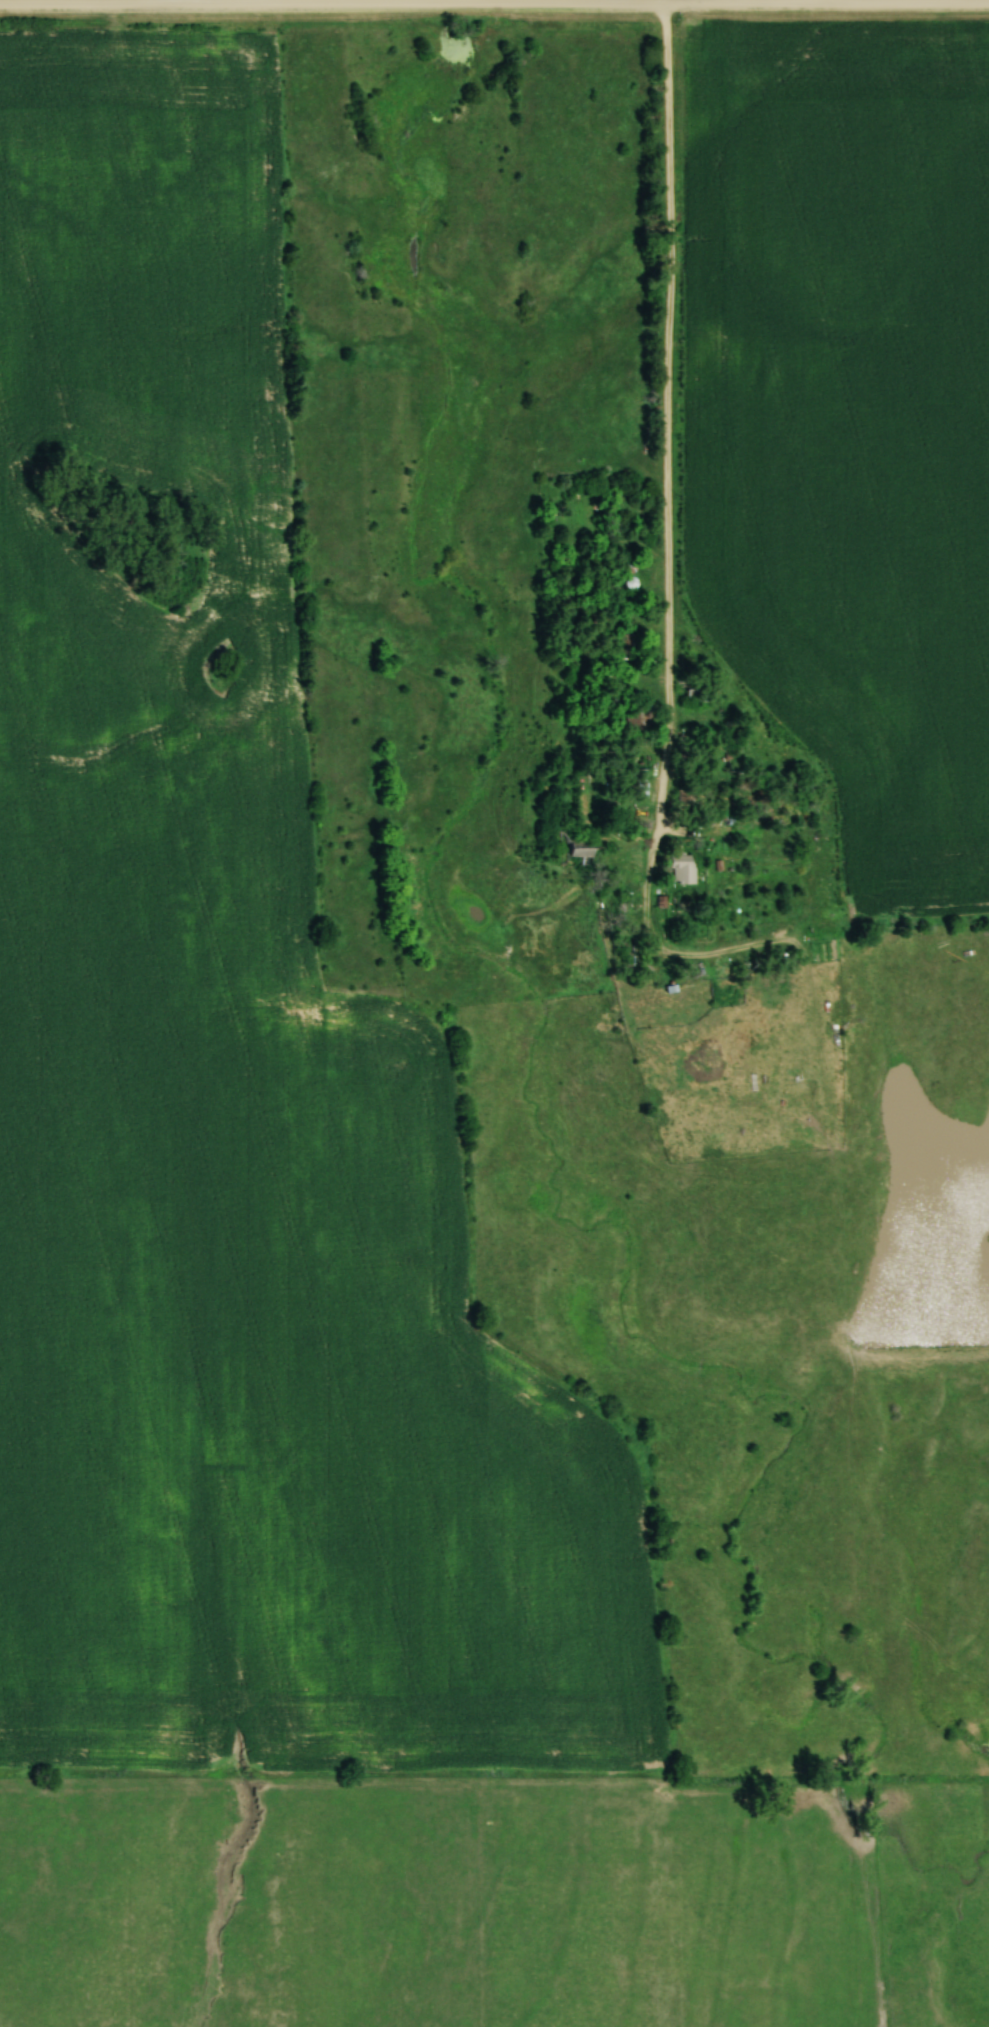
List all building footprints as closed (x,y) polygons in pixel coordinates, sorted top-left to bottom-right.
[(571,855),(599,855),(599,839),(571,839),(571,855)] [(697,883),(697,854),(675,854),(675,883),(697,883)]
